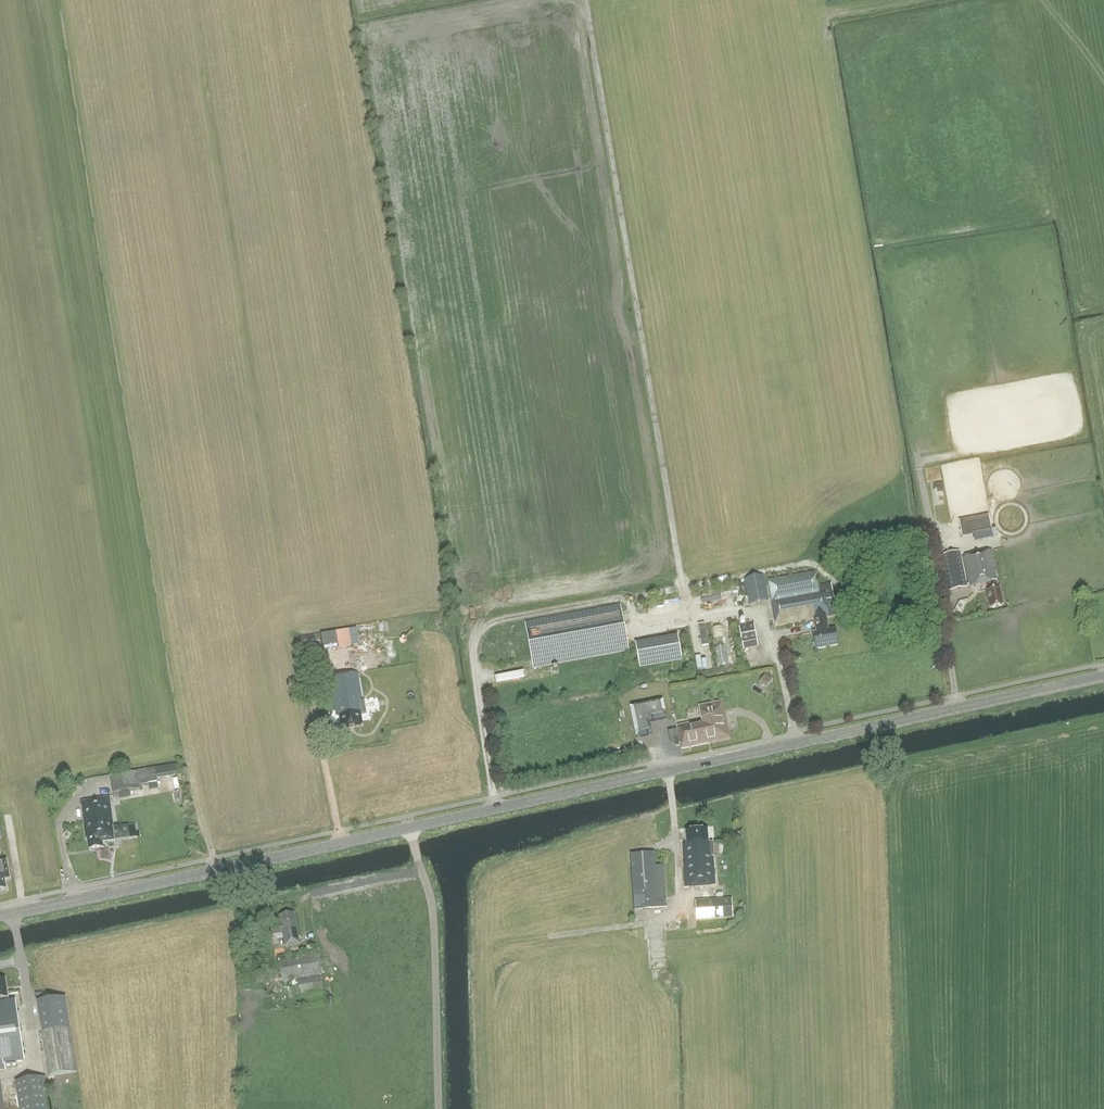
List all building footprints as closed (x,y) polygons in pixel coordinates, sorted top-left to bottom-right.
[(989,515),(977,517),(980,534),(992,531),(989,515)] [(943,555),(950,591),(986,584),(988,591),(986,591),(990,608),(1003,606),(1000,588),(998,589),(996,576),(998,576),(992,550),(963,558),(968,584),(966,584),(960,551),(943,555)] [(838,645),(835,629),(828,630),(826,617),(838,615),(832,584),(818,587),(815,572),(769,580),(777,626),(816,619),(818,632),(813,633),(816,649),(838,645)] [(764,575),(745,580),(750,605),(769,601),(764,575)] [(620,604),(525,622),(534,669),(629,651),(620,604)] [(362,625),(363,633),(380,630),(379,622),(362,625)] [(754,624),(739,627),(743,649),(758,646),(754,624)] [(329,649),(364,644),(361,627),(326,632),(329,649)] [(322,633),(298,637),(301,655),(314,653),(314,651),(322,649),(323,651),(327,650),(324,635),(323,635),(322,633)] [(678,636),(635,643),(639,665),(682,657),(678,636)] [(528,669),(499,675),(501,682),(530,676),(528,669)] [(360,702),(363,702),(358,672),(330,677),(337,716),(340,715),(342,729),(363,726),(360,709),(361,709),(360,702)] [(764,680),(770,685),(776,678),(769,673),(764,680)] [(663,700),(630,707),(636,738),(652,735),(650,722),(667,718),(663,700)] [(677,726),(678,733),(671,735),(673,743),(678,746),(681,745),(681,749),(707,744),(707,741),(726,737),(720,708),(716,709),(715,703),(699,706),(702,721),(677,726)] [(167,777),(165,766),(137,771),(137,772),(109,777),(112,794),(118,793),(130,791),(141,789),(140,785),(158,782),(157,779),(167,777)] [(100,841),(113,839),(112,829),(113,829),(108,799),(82,803),(87,836),(90,836),(91,848),(100,846),(100,841)] [(129,826),(130,838),(139,837),(139,832),(136,832),(135,825),(129,826)] [(687,888),(716,886),(715,886),(713,849),(712,849),(711,843),(709,843),(708,830),(686,831),(687,844),(683,844),(686,887),(687,887),(687,888)] [(666,897),(657,898),(654,853),(631,855),(635,910),(667,908),(666,897)] [(6,860),(0,861),(0,891),(6,889),(4,880),(10,878),(6,860)] [(732,899),(695,901),(696,920),(733,918),(732,899)] [(286,948),(300,945),(294,913),(279,916),(281,927),(270,929),(271,936),(277,934),(278,938),(284,937),(286,948)] [(258,956),(259,960),(265,959),(262,940),(256,941),(257,951),(252,952),(253,957),(258,956)] [(302,995),(323,992),(316,953),(278,959),(282,982),(299,979),(302,995)] [(6,1069),(5,1065),(24,1063),(16,1003),(9,1004),(8,998),(5,979),(0,980),(0,1070),(6,1069)] [(37,1002),(49,1077),(77,1072),(65,997),(37,1002)] [(15,1081),(20,1108),(47,1108),(44,1090),(48,1089),(46,1077),(15,1081)]
